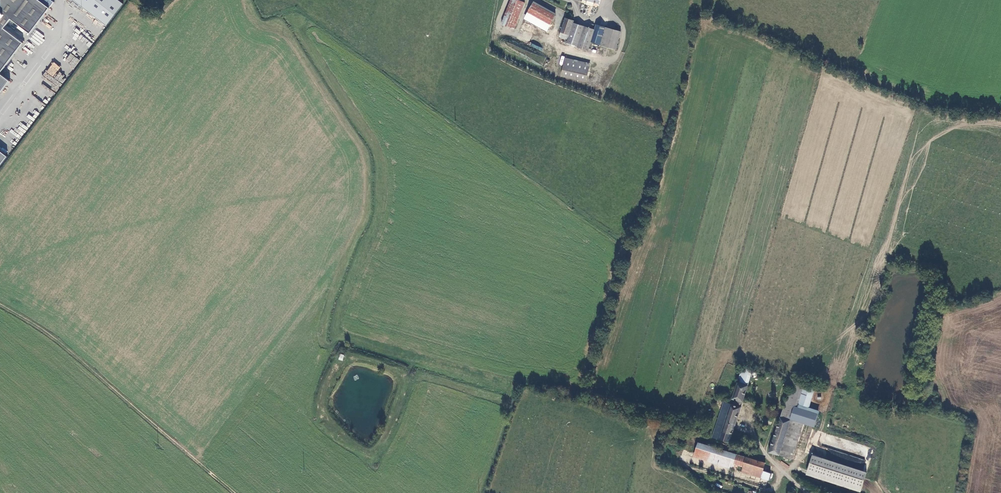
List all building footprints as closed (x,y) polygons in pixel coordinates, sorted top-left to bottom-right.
[(0,6),(0,73),(3,75),(26,44),(7,29),(14,20),(33,35),(53,9),(41,0),(4,0),(0,6)] [(107,26),(123,3),(120,0),(67,0),(73,4),(74,2),(98,19),(97,20),(107,26)] [(504,25),(516,30),(527,3),(519,0),(514,0),(504,25)] [(525,21),(547,34),(557,17),(535,4),(525,21)] [(561,38),(570,41),(575,24),(576,22),(567,19),(561,38)] [(597,31),(575,24),(570,41),(569,45),(590,52),(593,44),(597,31)] [(602,46),(607,29),(599,26),(597,31),(593,44),(602,46)] [(623,34),(613,30),(610,29),(607,29),(602,46),(602,47),(618,52),(623,34)] [(594,66),(595,59),(560,50),(558,57),(561,58),(557,76),(587,83),(592,65),(594,66)] [(70,54),(65,61),(75,67),(80,60),(70,54)] [(54,62),(43,75),(48,79),(51,75),(52,77),(60,67),(54,62)] [(0,73),(0,93),(10,80),(3,75),(0,73)] [(752,377),(754,371),(744,368),(739,382),(749,386),(752,377)] [(793,416),(781,457),(792,460),(804,425),(815,428),(819,415),(807,412),(815,388),(793,381),(783,413),(793,416)] [(730,443),(749,386),(739,382),(733,402),(730,401),(729,403),(725,402),(714,438),(730,443)] [(781,457),(793,416),(783,413),(769,453),(781,457)] [(766,465),(697,443),(693,457),(761,479),(764,472),(766,465)] [(867,474),(813,457),(808,471),(862,489),(867,474)] [(771,475),(764,472),(761,479),(769,482),(771,475)]
